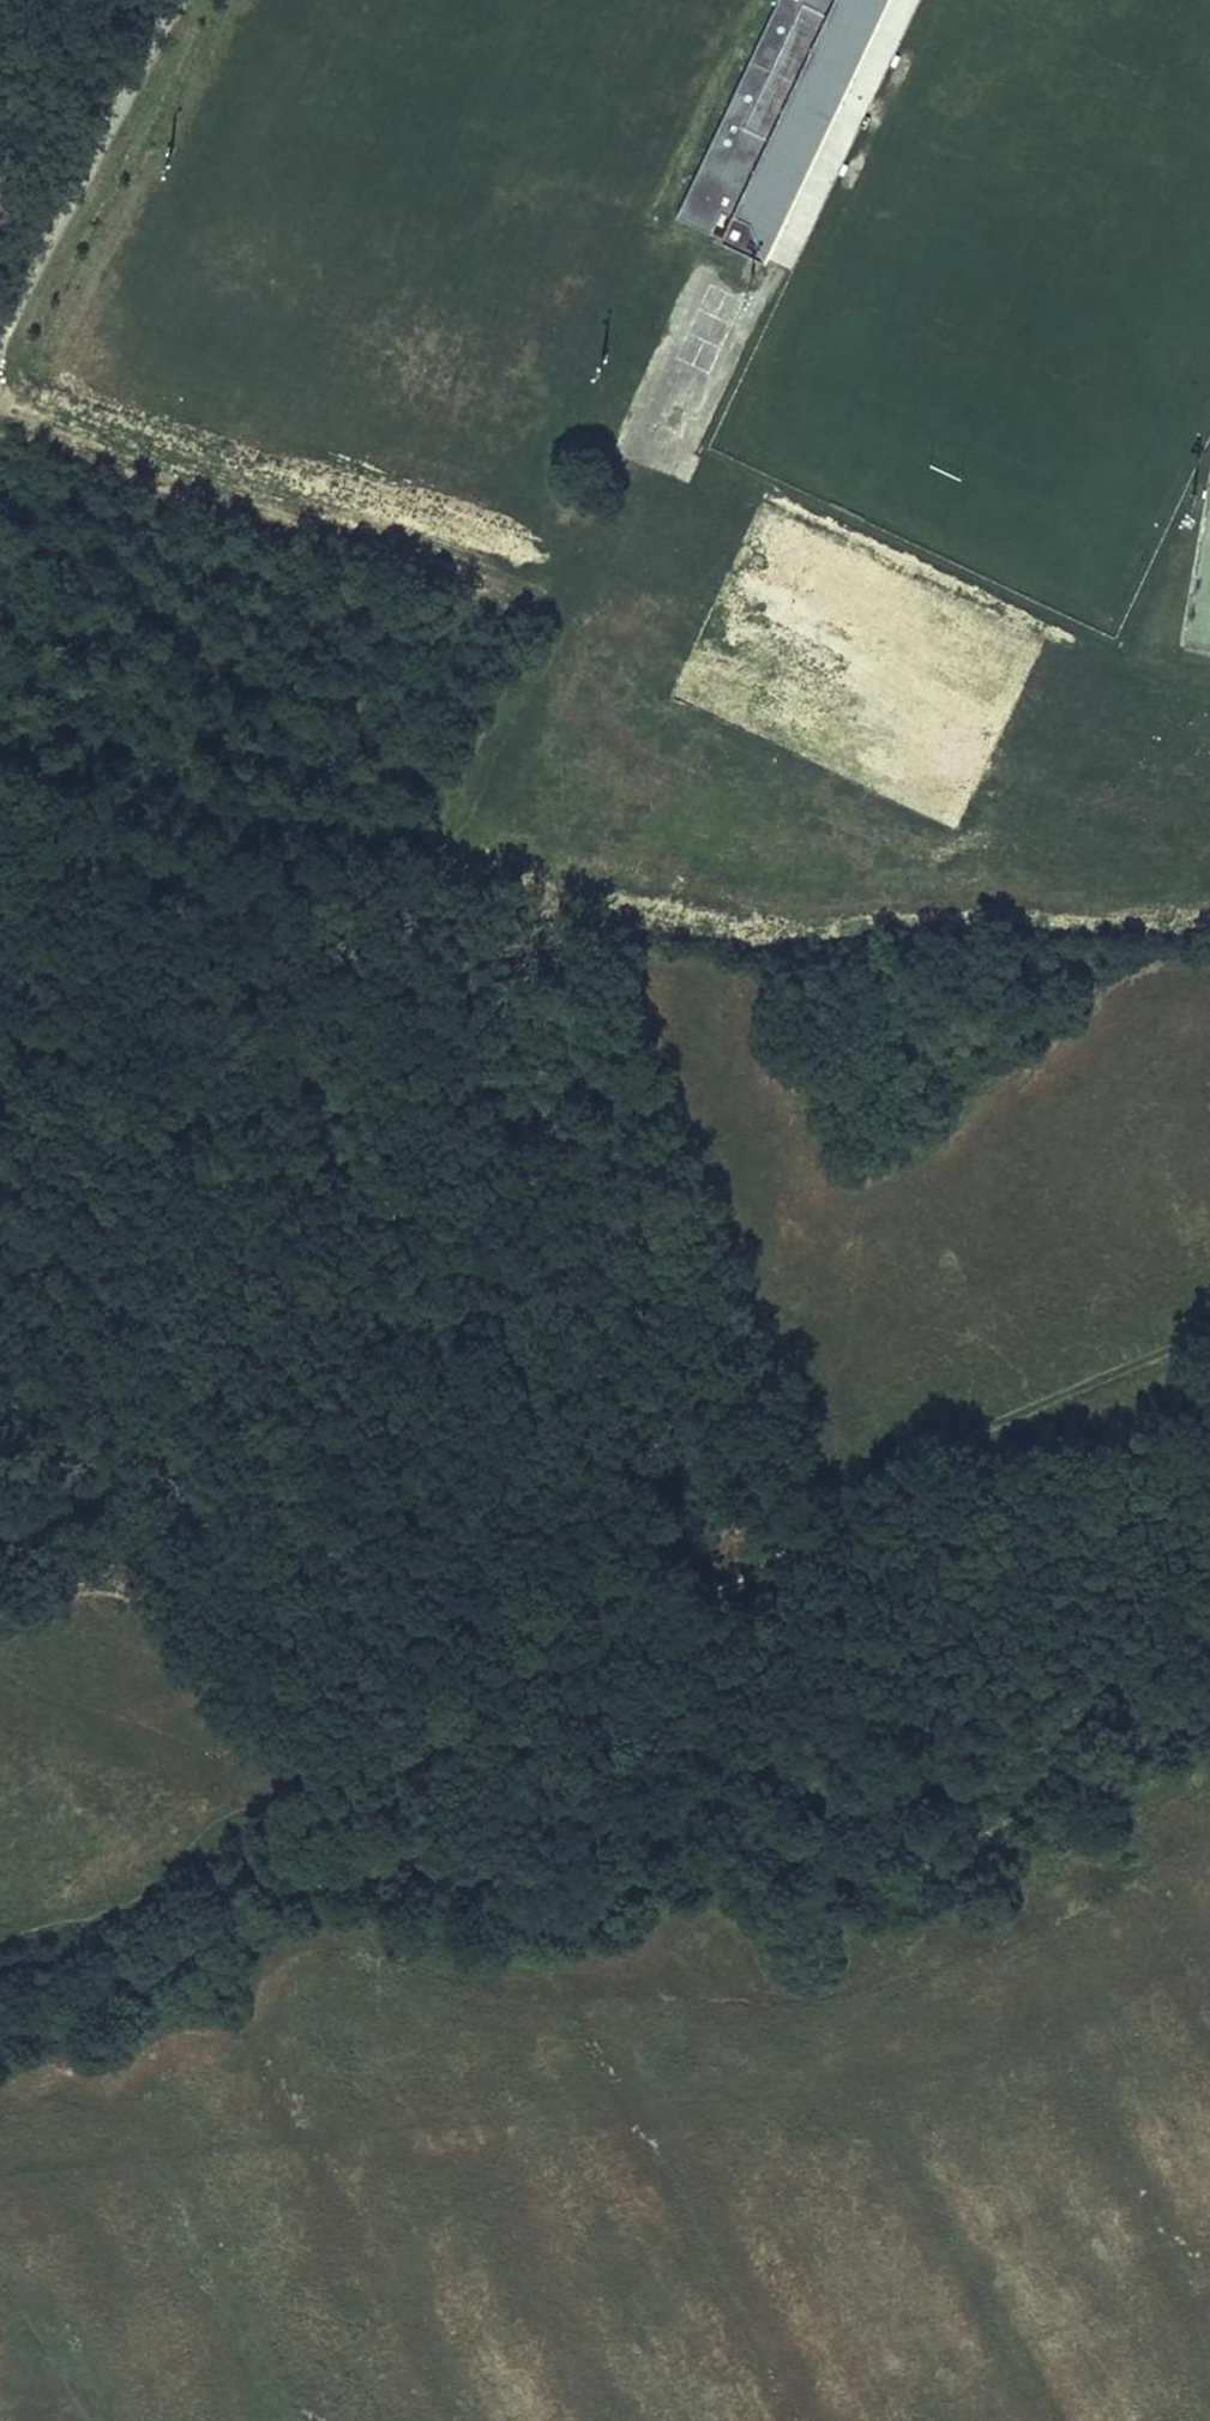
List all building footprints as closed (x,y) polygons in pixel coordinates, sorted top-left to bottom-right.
[(829,12),(853,24),(859,27),(863,15),(880,8),(878,0),(828,0),(824,10),(829,12)] [(853,24),(829,12),(828,13),(823,23),(826,24),(848,34),(853,24)] [(768,146),(764,155),(792,168),(822,104),(845,56),(851,43),(823,30),(768,146)]
